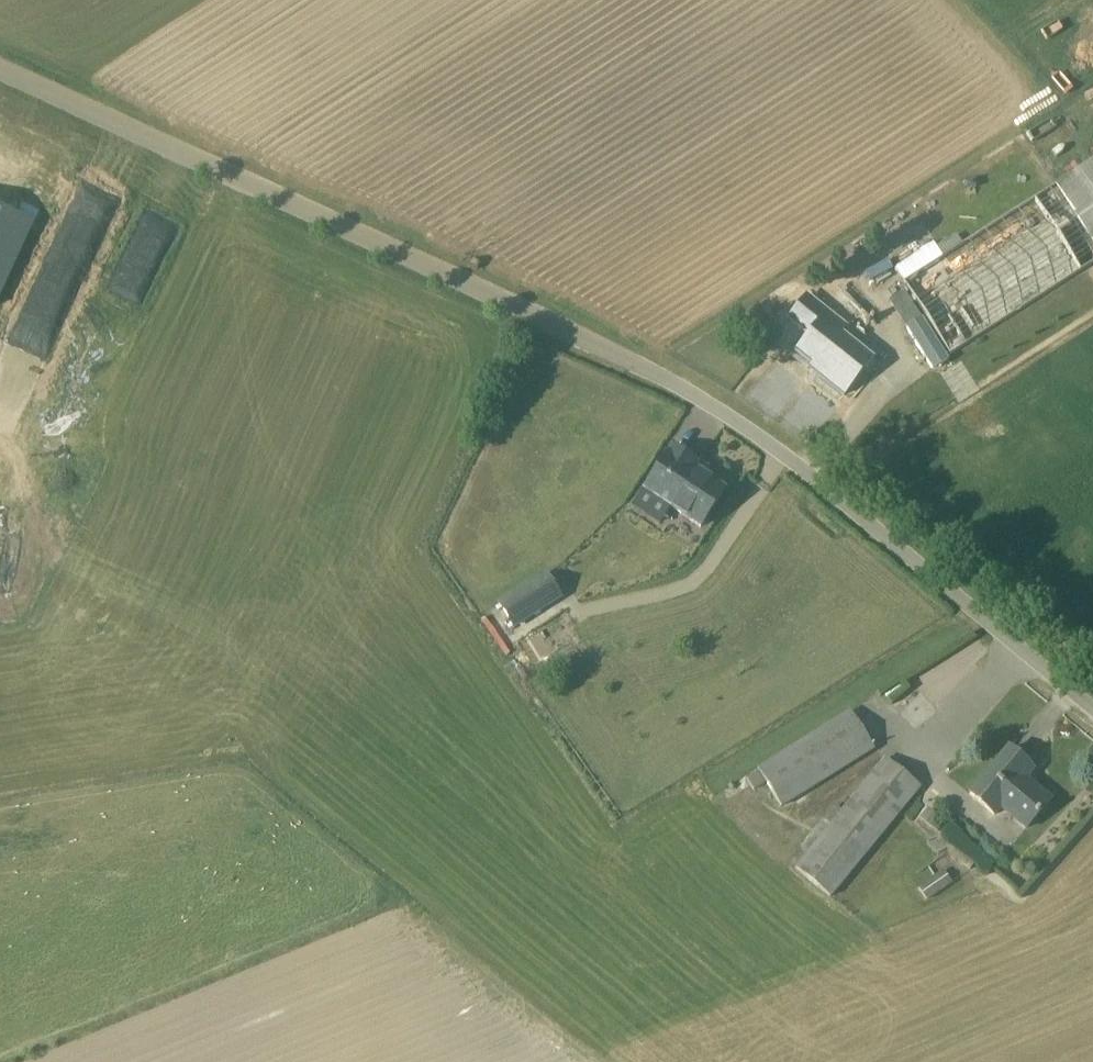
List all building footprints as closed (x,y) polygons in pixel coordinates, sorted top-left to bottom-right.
[(1050,186),(1092,250),(1092,159),(1050,186)] [(1092,262),(1092,250),(1050,186),(960,243),(952,230),(912,255),(912,256),(894,268),(950,354),(1092,262)] [(34,224),(0,209),(0,297),(34,224)] [(790,318),(811,335),(797,352),(823,373),(820,377),(843,395),(872,359),(841,335),(845,330),(806,298),(790,318)] [(692,473),(668,457),(640,501),(696,538),(721,501),(688,480),(692,473)] [(512,625),(517,622),(535,610),(561,594),(549,576),(546,572),(498,604),(512,625)] [(852,710),(758,767),(781,805),(875,748),(852,710)] [(1009,749),(970,794),(994,814),(1001,807),(1026,828),(1050,800),(1025,778),(1033,769),(1009,749)] [(823,819),(830,825),(796,866),(830,895),(921,786),(887,758),(842,811),(834,805),(823,819)]
